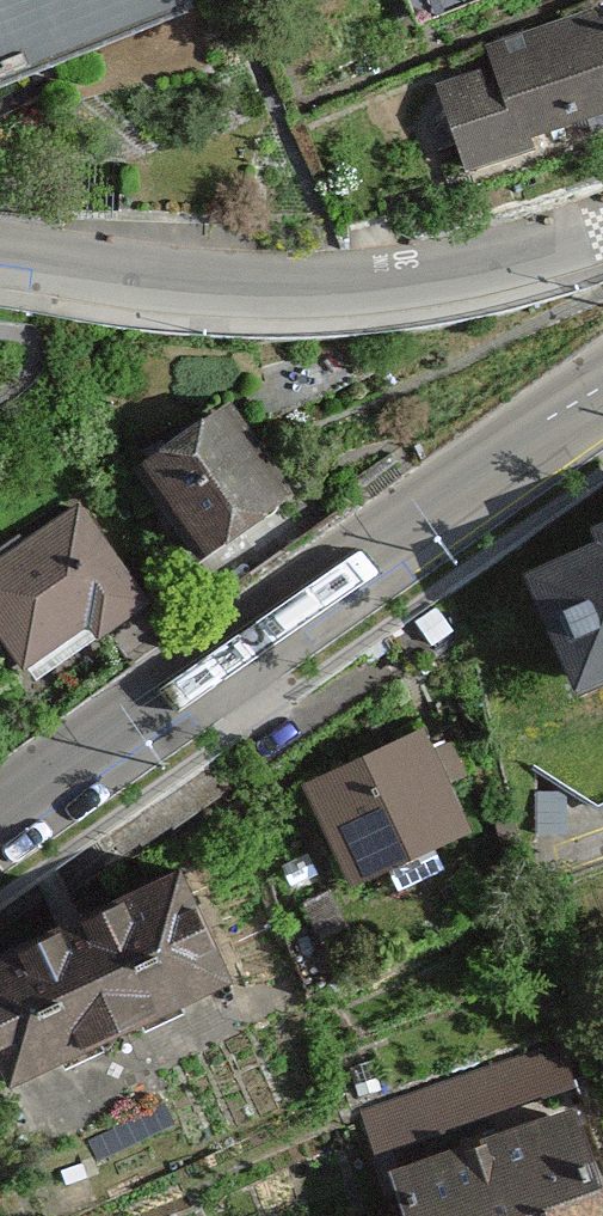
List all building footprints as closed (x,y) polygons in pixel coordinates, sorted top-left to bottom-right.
[(182,12),(177,0),(0,0),(0,88),(182,12)] [(602,118),(602,5),(496,43),(505,70),(438,94),(464,168),(602,118)] [(234,391),(140,455),(201,543),(295,479),(234,391)] [(0,563),(0,649),(19,675),(86,625),(102,646),(158,604),(83,502),(0,563)] [(602,679),(602,505),(592,509),(602,533),(532,562),(585,686),(602,679)] [(476,835),(430,738),(310,795),(357,892),(476,835)] [(228,983),(180,871),(0,948),(0,1080),(228,983)] [(394,1169),(410,1215),(601,1215),(564,1110),(394,1169)]
